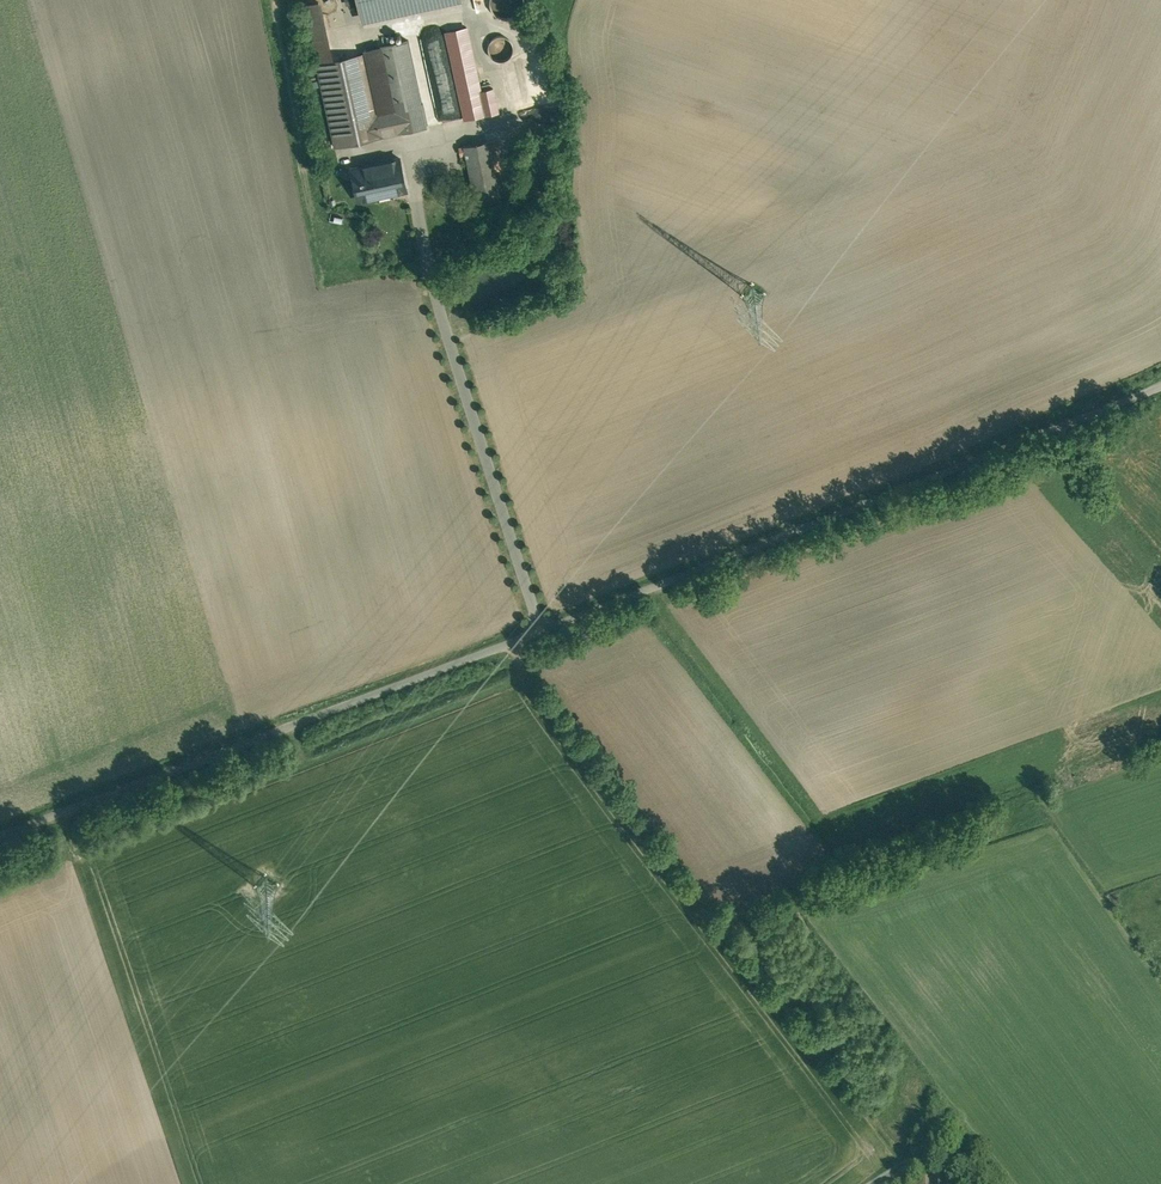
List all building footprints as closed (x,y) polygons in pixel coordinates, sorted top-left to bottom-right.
[(470,1),(470,0),(363,0),(367,20),(470,1)] [(319,61),(338,57),(328,2),(318,4),(319,11),(310,13),(319,61)] [(493,87),(480,90),(466,26),(446,31),(465,118),(498,111),(493,87)] [(500,35),(498,36),(495,36),(493,37),(492,39),(491,40),(489,42),(489,43),(488,45),(488,46),(488,48),(488,51),(489,53),(490,55),(491,56),(492,58),(494,59),(496,60),(498,60),(501,60),(503,60),(506,59),(508,58),(509,57),(510,56),(511,54),(512,53),(513,51),(513,49),(513,47),(513,45),(512,43),(511,41),(509,39),(508,38),(507,37),(504,36),(502,35),(500,35)] [(421,103),(407,39),(380,45),(394,109),(392,109),(392,110),(378,113),(365,52),(317,63),(335,146),(428,126),(427,125),(422,103),(421,103)] [(501,199),(489,140),(464,145),(477,205),(501,199)] [(399,157),(360,166),(362,177),(359,177),(364,197),(378,194),(378,192),(394,188),(395,191),(406,188),(399,157)] [(936,1171),(938,1183),(951,1183),(949,1169),(936,1171)]
